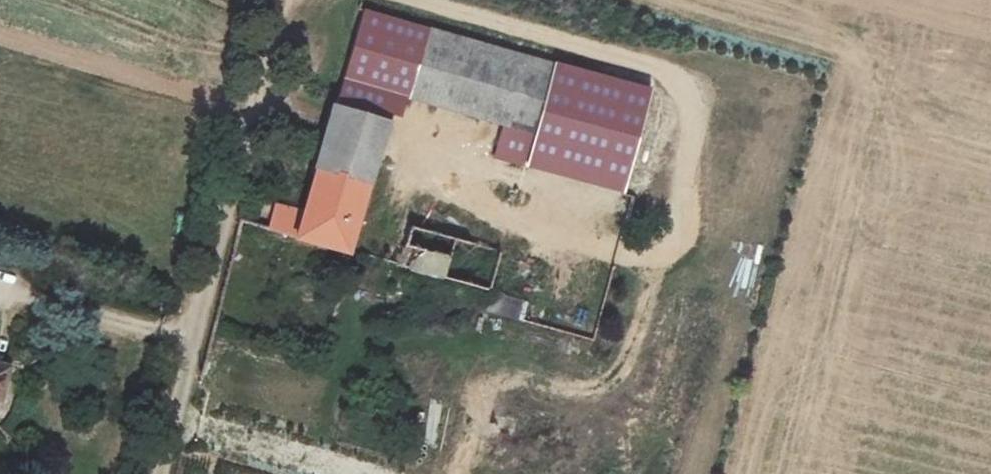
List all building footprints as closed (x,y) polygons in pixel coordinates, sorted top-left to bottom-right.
[(404,60),(414,25),(360,9),(300,209),(280,205),(272,224),(347,244),(404,60)] [(414,25),(404,60),(489,83),(499,49),(414,25)] [(552,64),(499,49),(489,83),(519,92),(516,107),(539,112),(552,64)] [(525,163),(539,112),(516,107),(508,105),(495,156),(525,163)] [(410,223),(399,257),(492,281),(503,243),(410,223)] [(8,401),(16,368),(0,365),(0,399),(8,401)]
